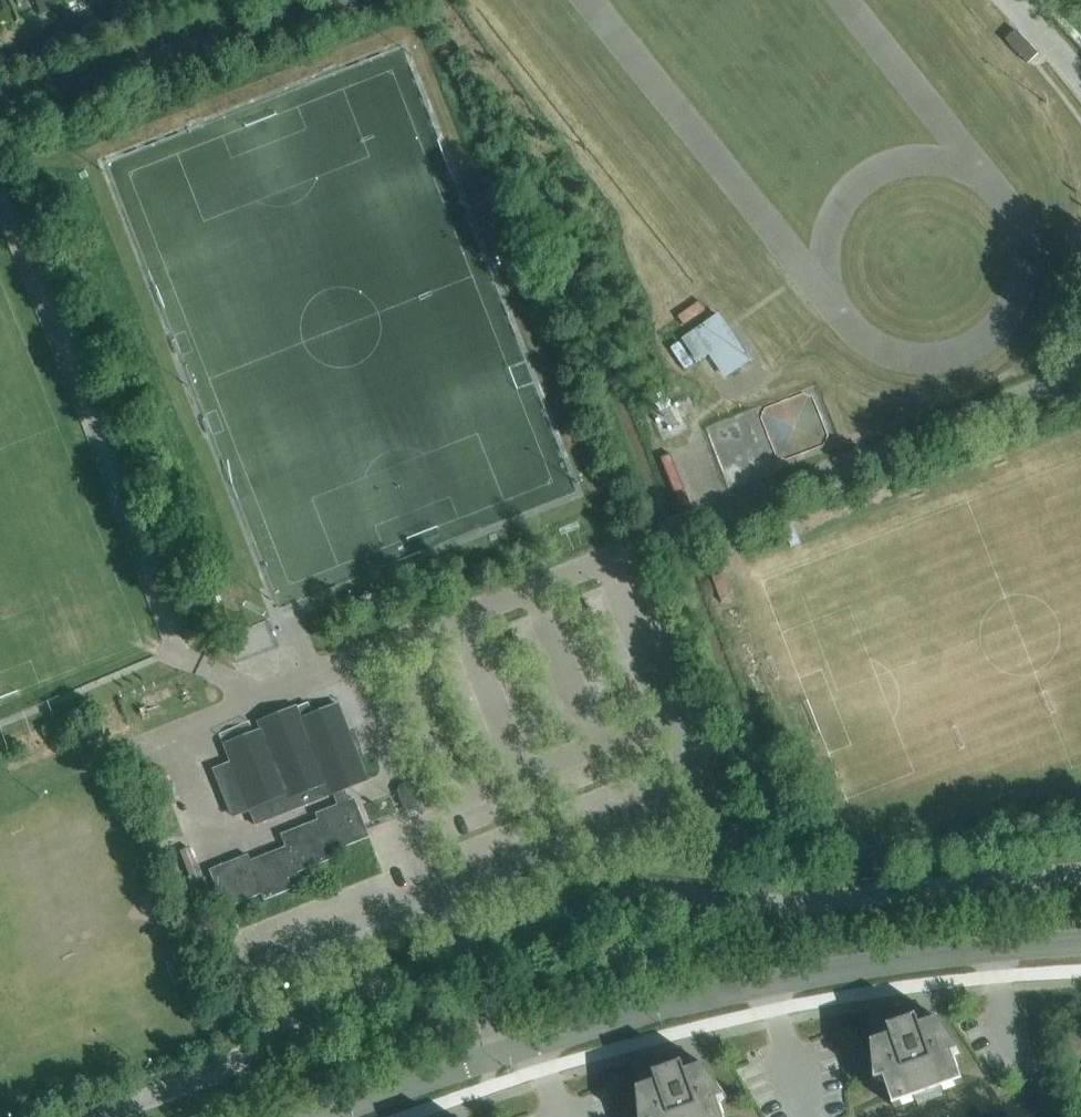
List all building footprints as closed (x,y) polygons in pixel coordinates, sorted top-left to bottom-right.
[(42,20),(58,13),(53,0),(43,0),(35,3),(42,20)] [(1018,30),(1007,40),(1008,42),(1028,63),(1039,54),(1018,30)] [(718,316),(696,331),(683,340),(698,363),(711,354),(726,376),(749,361),(718,316)] [(351,737),(338,704),(313,714),(308,703),(296,708),(296,707),(257,722),(260,730),(223,745),(255,825),(366,782),(348,737),(351,737)] [(413,798),(409,796),(405,798),(403,801),(405,805),(409,807),(412,806),(414,802),(413,798)] [(332,852),(369,837),(354,798),(315,814),(317,820),(280,834),(285,847),(250,861),(247,854),(208,870),(223,909),(261,894),(263,900),(302,885),(297,873),(334,858),(332,852)] [(954,1054),(960,1052),(961,1053),(963,1051),(940,1019),(921,1026),(918,1017),(915,1018),(915,1019),(892,1027),(892,1026),(889,1027),(892,1036),(873,1043),(876,1082),(878,1082),(878,1081),(884,1079),(894,1107),(916,1099),(913,1091),(926,1087),(926,1088),(927,1088),(927,1086),(939,1082),(942,1090),(964,1082),(954,1054)] [(726,1098),(727,1099),(729,1098),(706,1065),(687,1072),(684,1063),(681,1065),(681,1066),(658,1074),(658,1073),(655,1074),(658,1083),(639,1089),(641,1116),(726,1116),(720,1101),(726,1098)]
